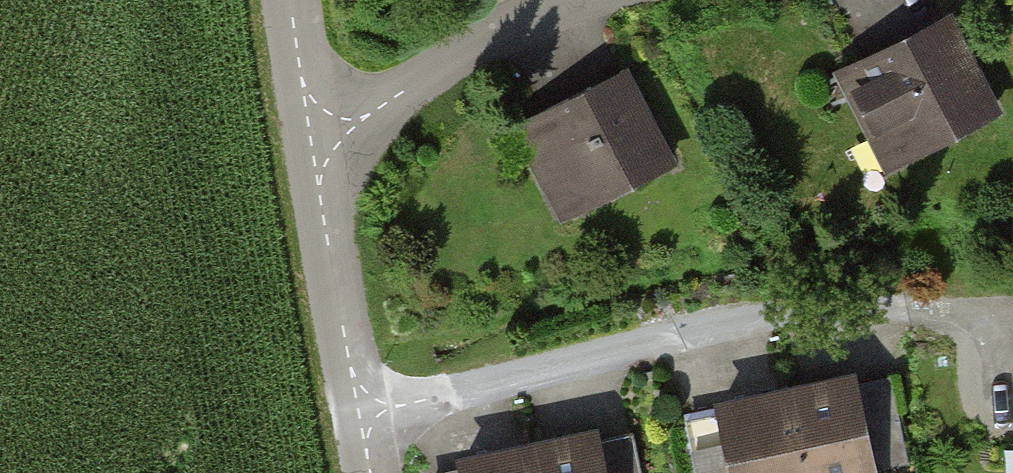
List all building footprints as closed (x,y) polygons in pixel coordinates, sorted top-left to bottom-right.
[(895,123),(910,153),(995,109),(948,17),(845,69),(877,132),(895,123)] [(569,176),(585,207),(673,162),(625,69),(522,122),(554,184),(569,176)] [(804,472),(872,472),(852,376),(786,391),(804,472)] [(786,391),(721,405),(736,472),(804,472),(786,391)] [(528,448),(533,472),(602,472),(594,434),(528,448)] [(528,448),(463,463),(465,470),(451,472),(533,472),(528,448)]
